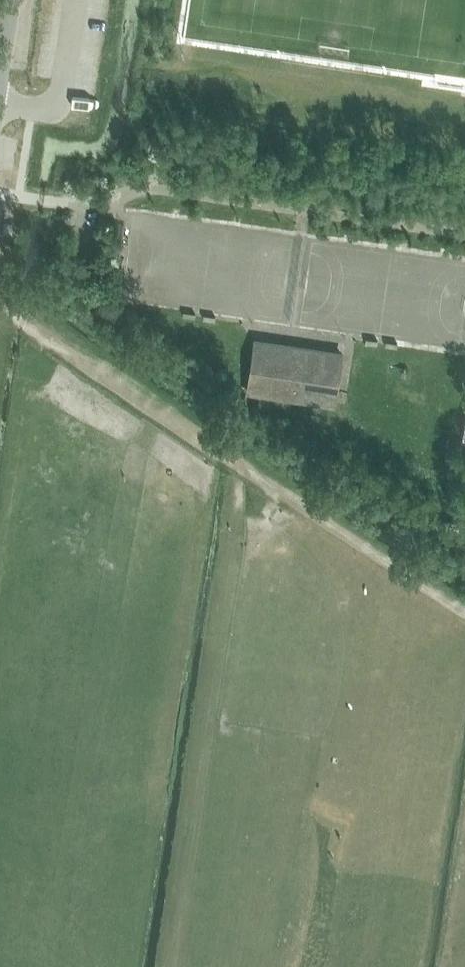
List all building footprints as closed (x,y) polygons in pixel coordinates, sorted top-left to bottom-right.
[(2,231),(11,233),(12,224),(3,222),(2,231)] [(247,390),(334,403),(342,348),(254,336),(247,390)]
